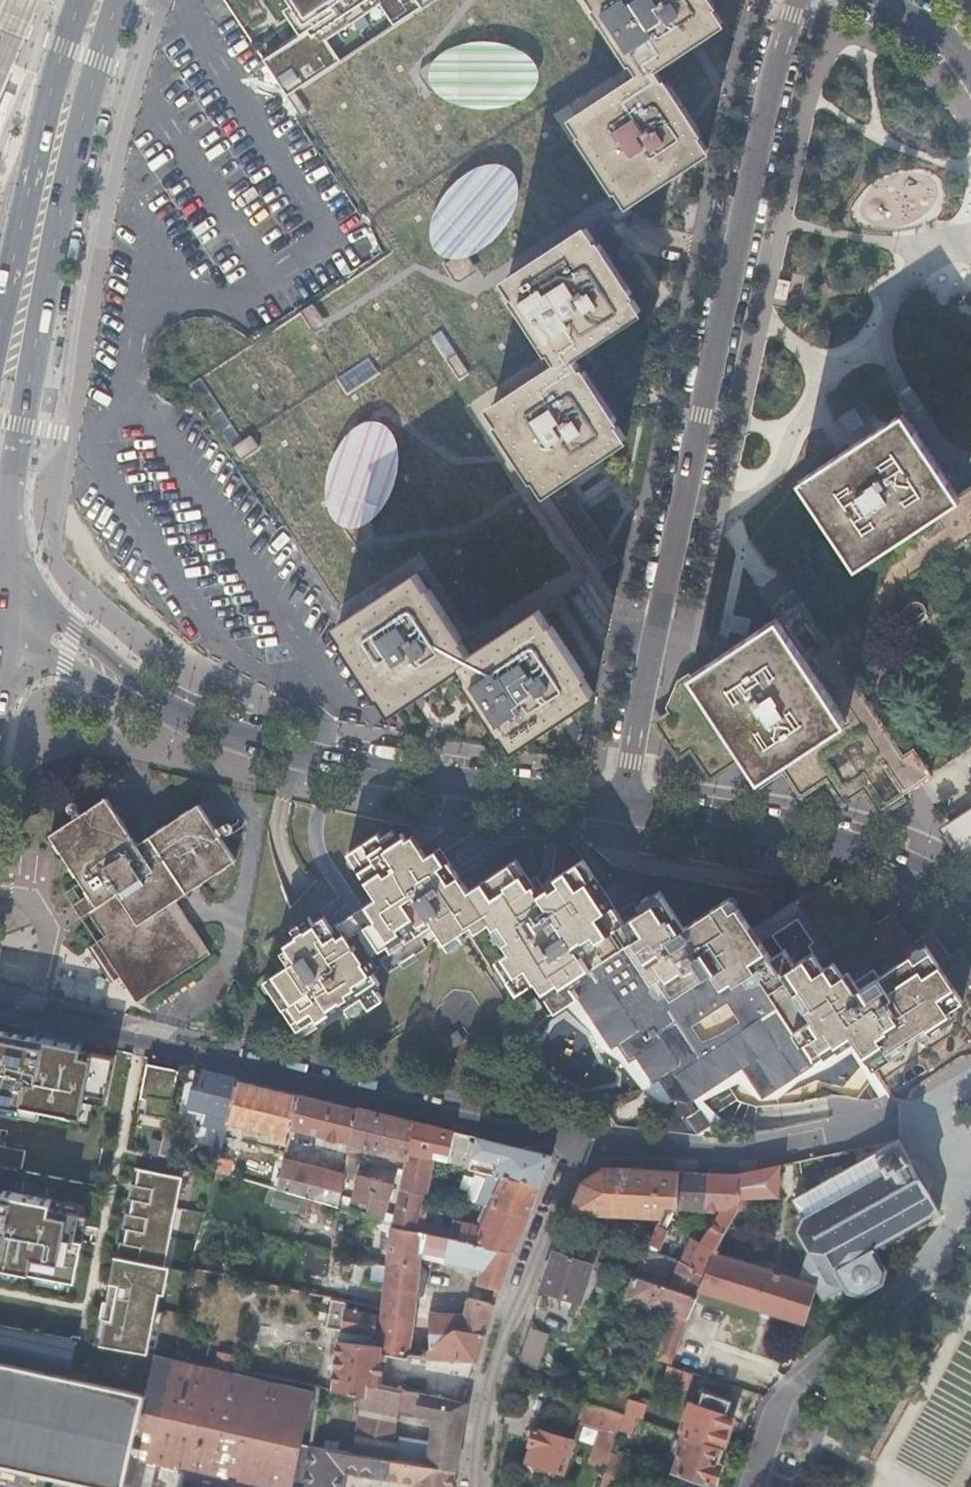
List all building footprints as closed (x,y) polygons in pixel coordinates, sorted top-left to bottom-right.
[(422,7),(418,0),(291,0),(310,29),(264,59),(290,95),(342,61),(333,46),(386,11),(396,25),(422,7)] [(422,7),(396,25),(342,61),(290,95),(320,141),(351,189),(434,134),(477,196),(573,134),(618,202),(622,207),(629,201),(633,199),(711,148),(700,131),(702,130),(670,80),(668,82),(656,65),(724,21),(713,5),(716,3),(714,0),(433,0),(422,7)] [(618,416),(608,401),(585,367),(583,369),(572,353),(641,308),(631,292),(634,290),(602,241),(600,243),(593,233),(617,217),(614,212),(622,207),(618,202),(573,134),(477,196),(434,134),(351,189),(392,251),(409,277),(387,291),(370,265),(295,314),(202,374),(210,387),(199,395),(249,472),(349,406),(451,340),(494,404),(548,486),(552,491),(603,567),(622,554),(567,473),(627,434),(616,417),(618,416)] [(387,691),(397,708),(466,662),(477,678),(474,680),(507,729),(510,727),(521,743),(597,693),(587,678),(590,676),(557,627),(555,628),(543,611),(591,580),(538,500),(552,491),(548,486),(494,404),(451,340),(349,406),(249,472),(348,623),(344,626),(354,642),(352,644),(384,693),(387,691)] [(958,494),(953,486),(904,412),(800,479),(857,565),(888,545),(960,497),(958,494)] [(958,494),(960,497),(888,545),(910,578),(959,546),(970,538),(970,485),(958,494)] [(692,674),(683,680),(672,705),(677,713),(665,721),(681,746),(693,738),(713,768),(741,749),(760,777),(786,759),(804,786),(830,769),(847,793),(866,780),(883,804),(932,772),(914,746),(905,752),(805,600),(780,616),(692,674)] [(904,611),(904,613),(904,615),(905,617),(906,619),(908,620),(912,622),(916,623),(919,622),(922,620),(926,616),(928,611),(928,609),(928,607),(924,602),(922,601),(919,600),(915,600),(910,604),(904,609),(904,611)] [(176,899),(222,867),(185,811),(138,842),(107,795),(52,832),(90,892),(81,898),(87,908),(105,934),(98,938),(99,940),(121,974),(137,998),(210,949),(176,899)] [(185,811),(222,867),(235,858),(198,802),(185,811)] [(949,821),(965,845),(970,841),(970,807),(949,821)] [(18,825),(28,837),(45,824),(35,812),(18,825)] [(517,989),(535,977),(543,989),(558,979),(562,985),(570,981),(616,1051),(624,1047),(631,1057),(638,1053),(660,1085),(666,1081),(675,1096),(691,1099),(744,1064),(765,1095),(854,1038),(892,1092),(905,1083),(900,1077),(901,1070),(906,1067),(897,1054),(907,1048),(915,1060),(921,1057),(927,1059),(932,1066),(970,1040),(970,1032),(970,1030),(970,1021),(970,981),(961,965),(952,971),(937,950),(935,951),(922,950),(919,946),(912,951),(897,931),(887,937),(879,926),(873,930),(848,894),(845,896),(831,894),(828,891),(811,902),(853,965),(843,972),(834,958),(825,964),(813,948),(796,960),(785,945),(772,953),(759,935),(750,940),(742,928),(751,922),(735,899),(730,903),(723,893),(676,924),(666,910),(660,902),(642,914),(633,901),(620,909),(597,874),(589,879),(581,867),(544,891),(520,855),(472,888),(445,848),(430,858),(420,842),(394,860),(385,847),(387,844),(378,830),(348,850),(378,896),(332,926),(326,916),(301,933),(296,926),(283,935),(296,955),(271,972),(277,982),(271,986),(298,1026),(315,1015),(319,1020),(346,1003),(342,997),(348,993),(352,998),(362,992),(369,1003),(383,993),(375,981),(381,978),(375,968),(387,961),(392,969),(430,944),(424,935),(441,924),(452,942),(492,916),(497,924),(503,920),(513,934),(506,939),(512,949),(505,954),(515,970),(508,976),(517,989)] [(112,980),(121,974),(99,940),(89,946),(112,980)] [(457,1025),(443,1034),(449,1045),(464,1036),(457,1025)] [(0,1028),(0,1105),(19,1109),(20,1103),(82,1114),(85,1097),(105,1101),(114,1053),(83,1047),(85,1038),(35,1029),(34,1034),(0,1028)] [(138,1109),(168,1115),(177,1071),(148,1065),(138,1109)] [(227,1127),(228,1119),(230,1113),(238,1076),(205,1068),(200,1086),(195,1084),(189,1104),(209,1108),(208,1114),(206,1122),(227,1127)] [(230,1113),(228,1119),(245,1123),(245,1127),(258,1130),(258,1127),(273,1130),(271,1137),(288,1142),(291,1126),(298,1091),(238,1076),(230,1113)] [(362,1107),(298,1091),(291,1126),(354,1141),(362,1107)] [(188,1110),(208,1114),(209,1108),(189,1104),(188,1110)] [(702,1105),(688,1116),(699,1132),(713,1122),(702,1105)] [(416,1120),(362,1107),(354,1141),(354,1143),(409,1156),(410,1150),(416,1120)] [(431,1155),(434,1156),(446,1159),(454,1129),(439,1125),(431,1155)] [(446,1159),(450,1160),(463,1163),(470,1133),(454,1129),(446,1159)] [(503,1174),(540,1183),(552,1153),(478,1135),(469,1166),(503,1174)] [(921,1220),(941,1209),(901,1138),(863,1159),(861,1155),(858,1157),(860,1161),(845,1169),(843,1165),(839,1167),(842,1171),(827,1179),(825,1175),(822,1176),(824,1181),(808,1190),(806,1185),(803,1187),(805,1192),(795,1198),(805,1214),(799,1229),(810,1248),(801,1279),(819,1284),(818,1288),(825,1299),(828,1297),(831,1299),(834,1299),(839,1298),(842,1296),(844,1294),(845,1291),(846,1288),(846,1286),(847,1286),(849,1289),(863,1295),(885,1281),(887,1267),(874,1247),(882,1242),(884,1245),(887,1244),(885,1240),(900,1232),(902,1235),(905,1234),(903,1230),(918,1222),(920,1225),(923,1224),(921,1220)] [(352,1150),(347,1170),(354,1172),(360,1162),(362,1153),(352,1150)] [(403,1187),(423,1191),(426,1191),(431,1171),(434,1156),(431,1155),(410,1150),(409,1156),(403,1187)] [(221,1154),(217,1169),(228,1172),(231,1157),(221,1154)] [(434,1156),(431,1171),(447,1174),(450,1160),(446,1159),(434,1156)] [(279,1187),(339,1204),(341,1198),(346,1176),(284,1160),(279,1187)] [(740,1172),(739,1201),(748,1201),(748,1194),(779,1193),(781,1164),(740,1172)] [(177,1174),(135,1165),(96,1341),(137,1351),(177,1174)] [(667,1201),(678,1201),(679,1169),(606,1165),(584,1181),(573,1210),(663,1212),(667,1201)] [(649,1243),(635,1275),(695,1296),(699,1288),(716,1252),(718,1248),(725,1232),(739,1208),(739,1201),(740,1172),(679,1169),(678,1201),(678,1202),(721,1199),(721,1204),(692,1265),(653,1251),(656,1245),(649,1243)] [(339,1204),(357,1208),(383,1216),(393,1182),(361,1172),(353,1201),(341,1198),(339,1204)] [(492,1205),(527,1212),(540,1183),(503,1174),(492,1205)] [(396,1220),(395,1226),(415,1230),(422,1231),(423,1232),(427,1209),(424,1208),(427,1192),(423,1191),(403,1187),(397,1213),(396,1220)] [(75,1278),(82,1238),(77,1237),(83,1211),(51,1205),(53,1197),(4,1188),(4,1191),(0,1191),(0,1264),(75,1278)] [(453,1238),(512,1250),(527,1212),(492,1205),(486,1203),(479,1225),(456,1220),(453,1238)] [(387,1217),(396,1220),(397,1213),(389,1211),(387,1217)] [(391,1225),(388,1259),(421,1262),(422,1252),(483,1266),(478,1282),(500,1288),(512,1250),(453,1238),(423,1232),(422,1231),(415,1230),(395,1226),(391,1225)] [(584,1257),(599,1262),(604,1247),(588,1242),(584,1257)] [(603,1272),(606,1265),(599,1262),(584,1257),(558,1248),(548,1275),(544,1287),(581,1299),(592,1268),(603,1272)] [(699,1288),(807,1321),(811,1309),(818,1288),(819,1284),(801,1279),(716,1252),(699,1288)] [(388,1259),(383,1309),(381,1329),(380,1338),(379,1349),(381,1350),(402,1353),(423,1354),(456,1330),(486,1331),(495,1303),(470,1297),(465,1312),(431,1312),(431,1327),(414,1328),(417,1297),(425,1297),(428,1271),(420,1270),(421,1262),(388,1259)] [(658,1356),(671,1361),(672,1361),(679,1341),(695,1296),(635,1275),(623,1271),(621,1277),(627,1279),(623,1293),(629,1295),(629,1297),(673,1312),(658,1356)] [(339,1328),(333,1386),(367,1391),(368,1391),(370,1380),(379,1382),(381,1350),(379,1349),(380,1338),(372,1337),(372,1332),(375,1332),(375,1328),(377,1313),(345,1305),(342,1328),(339,1328)] [(76,1338),(0,1324),(0,1465),(114,1486),(292,1486),(301,1444),(314,1391),(155,1356),(152,1370),(74,1354),(76,1338)] [(532,1325),(521,1359),(541,1365),(551,1332),(532,1325)] [(381,1329),(375,1328),(375,1332),(372,1332),(372,1337),(380,1338),(381,1329)] [(456,1330),(423,1354),(423,1355),(477,1359),(486,1331),(456,1330)] [(691,1387),(696,1369),(672,1361),(671,1361),(665,1378),(691,1387)] [(638,1372),(632,1390),(642,1394),(648,1375),(638,1372)] [(367,1391),(353,1452),(388,1457),(398,1408),(435,1417),(434,1427),(404,1422),(398,1459),(454,1468),(455,1469),(457,1470),(468,1400),(424,1390),(402,1387),(379,1382),(370,1380),(368,1391),(367,1391)] [(584,1398),(587,1399),(625,1412),(629,1397),(630,1395),(590,1382),(584,1398)] [(692,1401),(682,1431),(683,1431),(725,1446),(735,1416),(728,1413),(733,1399),(705,1389),(700,1404),(692,1401)] [(572,1399),(585,1403),(587,1399),(584,1398),(573,1394),(572,1399)] [(625,1412),(637,1416),(642,1418),(647,1403),(629,1397),(625,1412)] [(580,1418),(604,1426),(618,1431),(619,1429),(625,1412),(587,1399),(585,1403),(580,1418)] [(625,1412),(619,1429),(632,1433),(637,1416),(625,1412)] [(593,1460),(608,1465),(612,1450),(618,1431),(604,1426),(593,1460)] [(534,1445),(530,1460),(567,1472),(577,1438),(537,1427),(532,1444),(534,1445)] [(725,1446),(683,1431),(681,1438),(677,1437),(675,1443),(679,1444),(677,1450),(681,1452),(675,1470),(717,1484),(724,1462),(720,1461),(725,1446)] [(301,1444),(292,1486),(303,1486),(308,1446),(301,1444)] [(344,1469),(418,1480),(417,1486),(453,1486),(455,1469),(454,1468),(398,1459),(388,1457),(353,1452),(309,1445),(308,1446),(303,1486),(342,1486),(344,1469)] [(608,1465),(606,1471),(639,1482),(645,1462),(612,1450),(608,1465)] [(611,1479),(599,1476),(596,1486),(609,1486),(611,1479)]
